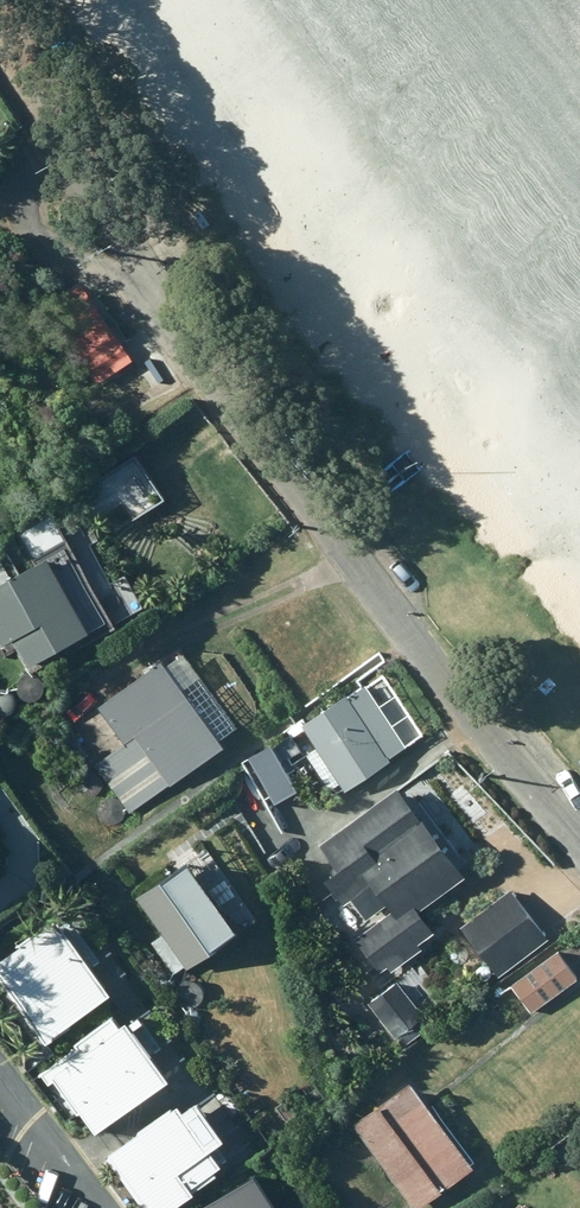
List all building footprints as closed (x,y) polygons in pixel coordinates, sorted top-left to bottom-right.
[(132,364),(81,288),(47,311),(98,387),(132,364)] [(100,474),(134,523),(177,494),(144,445),(100,474)] [(87,639),(45,564),(0,589),(0,649),(0,650),(11,644),(27,672),(87,639)] [(123,747),(94,768),(129,817),(169,788),(171,791),(224,752),(161,664),(97,711),(123,747)] [(22,693),(24,697),(27,699),(31,701),(35,701),(39,700),(43,698),(46,695),(47,691),(47,686),(46,682),(43,679),(40,677),(35,675),(31,676),(27,677),(24,681),(21,685),(21,689),(22,693)] [(3,715),(7,715),(11,714),(14,711),(17,708),(18,704),(18,700),(17,696),(15,693),(11,690),(7,689),(2,689),(0,690),(0,714),(3,715)] [(301,730),(345,795),(389,766),(387,762),(404,750),(364,691),(348,702),(347,699),(301,730)] [(248,759),(275,806),(297,794),(270,747),(248,759)] [(78,792),(80,796),(84,799),(88,800),(92,800),(96,799),(99,797),(102,794),(103,790),(103,785),(102,781),(100,778),(96,776),(92,774),(87,775),(83,777),(80,780),(78,784),(77,788),(78,792)] [(463,886),(395,795),(314,854),(334,881),(325,887),(344,911),(354,904),(368,923),(380,914),(384,919),(353,942),(380,978),(431,940),(417,920),(463,886)] [(96,818),(98,822),(102,824),(106,826),(110,826),(114,825),(117,823),(120,819),(121,816),(121,811),(120,807),(118,804),(114,802),(110,800),(105,801),(101,802),(98,805),(96,809),(95,814),(96,818)] [(136,903),(187,973),(236,939),(185,868),(136,903)] [(499,981),(548,943),(511,892),(460,931),(499,981)] [(110,1001),(56,927),(0,967),(0,985),(46,1048),(110,1001)] [(557,955),(511,989),(531,1016),(577,982),(557,955)] [(177,998),(179,1002),(183,1006),(188,1007),(193,1008),(197,1006),(201,1004),(204,1000),(206,995),(206,990),(204,986),(202,982),(198,979),(193,978),(187,978),(183,980),(179,984),(176,988),(176,994),(177,998)] [(423,1020),(397,986),(369,1008),(402,1051),(429,1031),(422,1022),(423,1020)] [(168,1086),(127,1029),(118,1036),(110,1024),(76,1049),(79,1053),(41,1081),(48,1090),(52,1087),(75,1119),(78,1117),(95,1140),(168,1086)] [(411,1207),(424,1207),(472,1172),(408,1086),(352,1128),(411,1207)] [(219,1173),(208,1158),(223,1147),(195,1109),(180,1121),(174,1111),(107,1160),(142,1207),(181,1207),(193,1199),(190,1195),(219,1173)] [(260,1180),(199,1207),(278,1207),(260,1180)]
